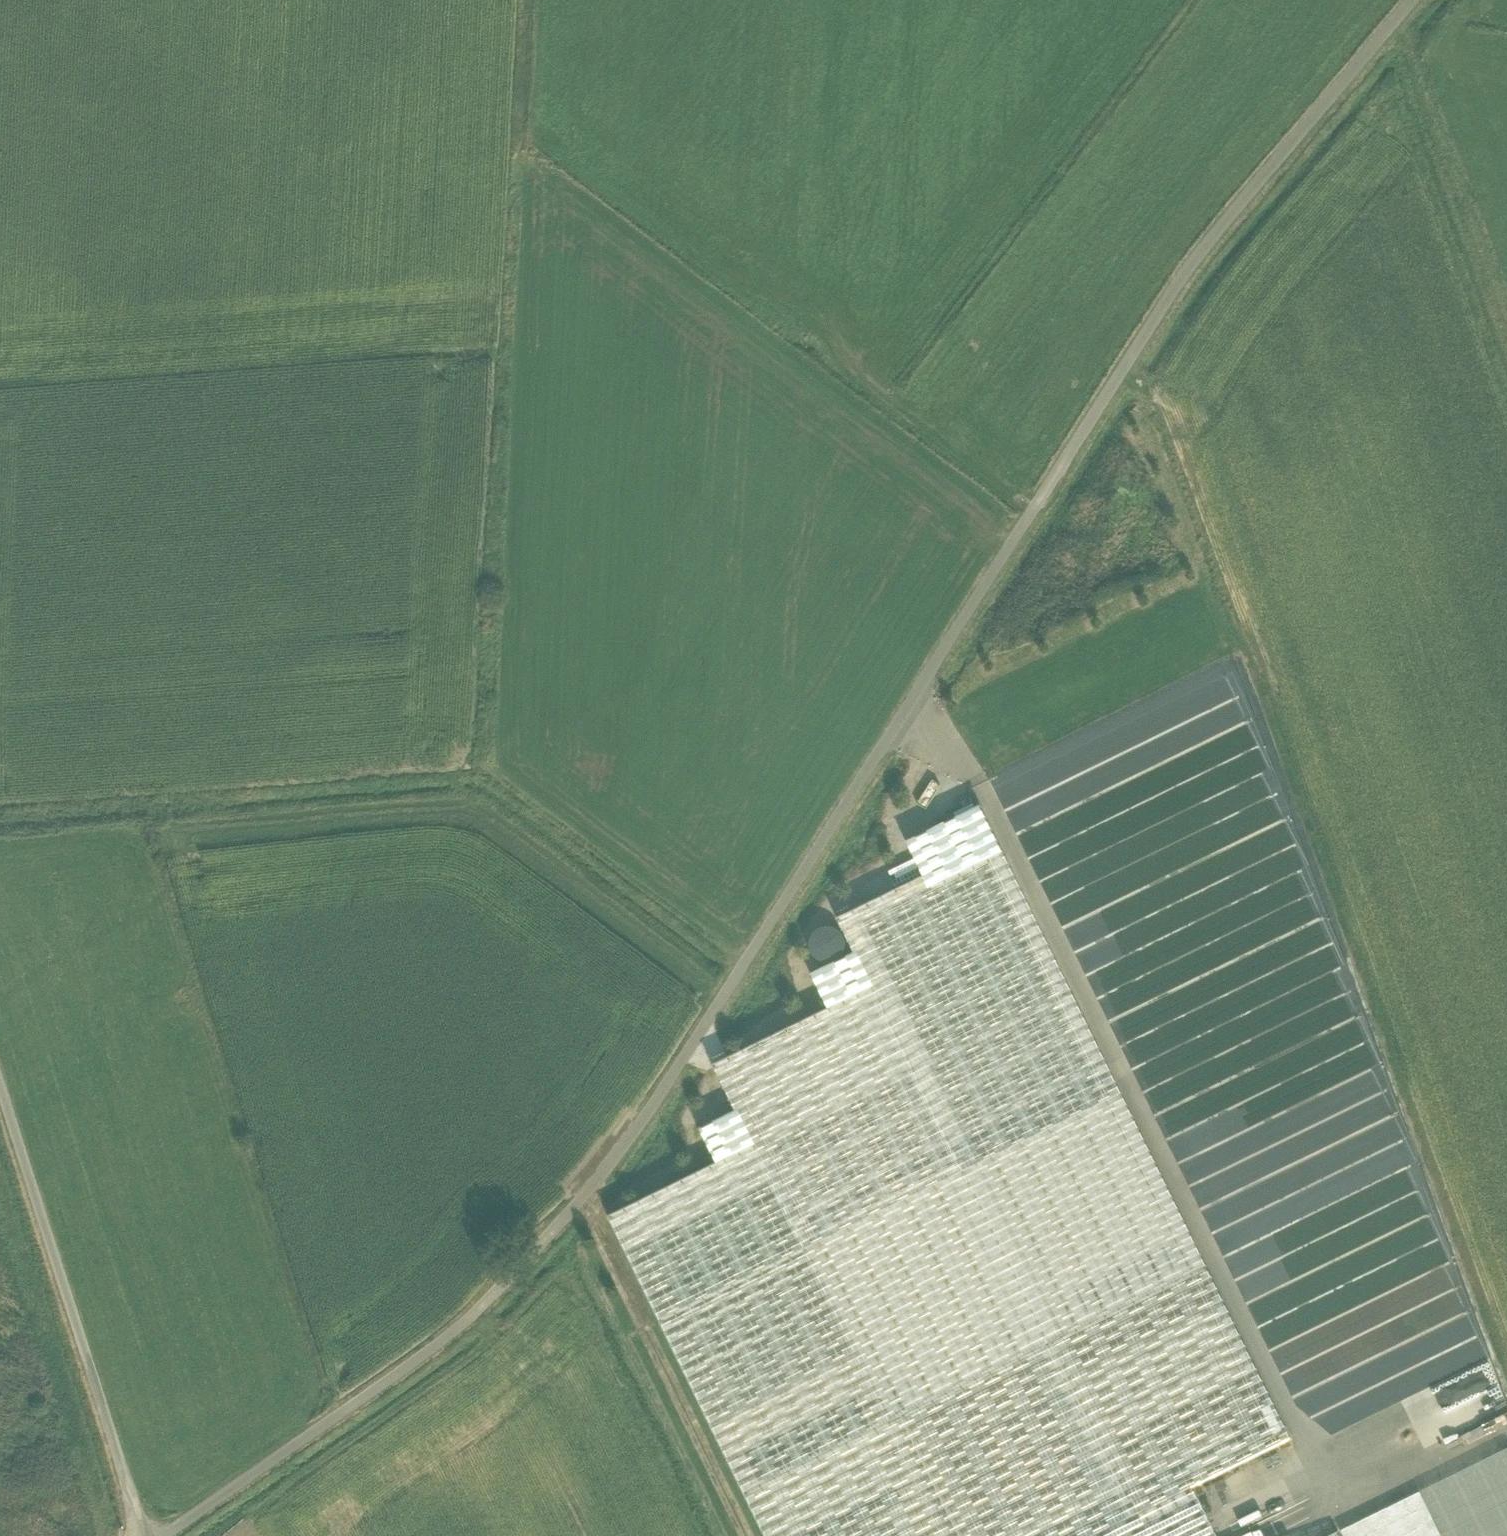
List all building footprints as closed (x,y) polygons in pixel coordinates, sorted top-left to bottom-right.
[(609,1219),(770,1535),(1087,1535),(1188,1486),(1294,1436),(983,805),(908,842),(922,879),(838,920),(853,954),(812,976),(829,1011),(715,1067),(736,1114),(701,1130),(715,1167),(609,1219)] [(1339,1535),(1506,1535),(1506,1452),(1338,1533),(1339,1535)] [(1087,1535),(1210,1535),(1188,1486),(1087,1535)]
